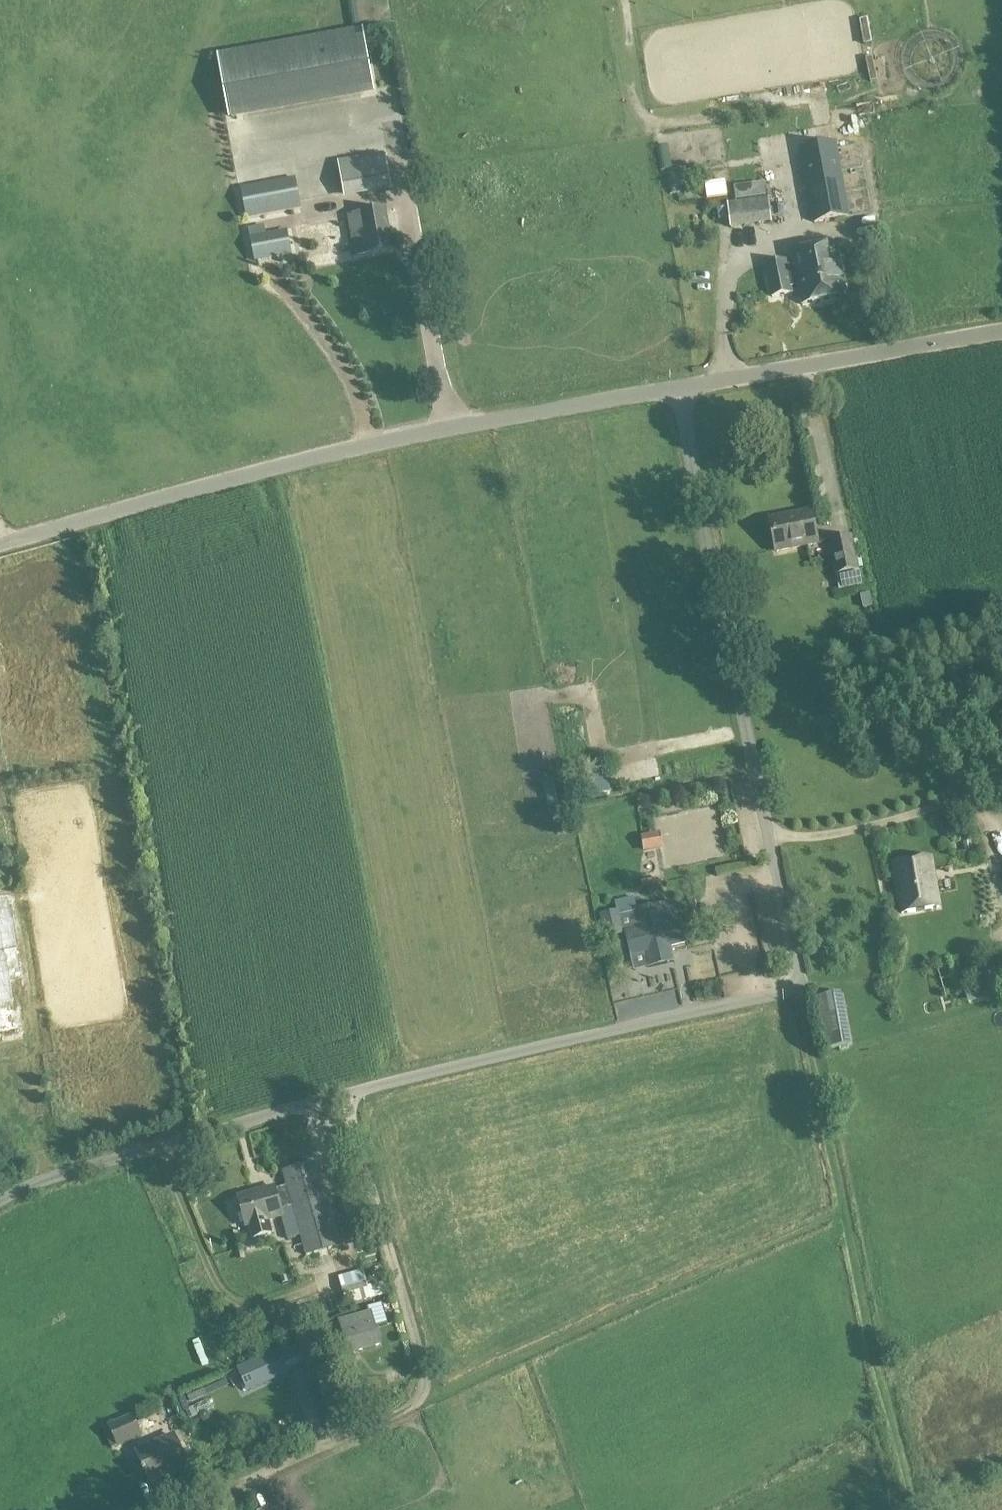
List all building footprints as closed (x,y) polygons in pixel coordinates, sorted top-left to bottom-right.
[(321,114),(315,54),(213,65),(219,125),(321,114)] [(834,117),(835,141),(869,139),(868,115),(834,117)] [(837,142),(802,148),(815,224),(850,218),(837,142)] [(345,196),(393,188),(388,156),(340,164),(345,196)] [(723,177),(701,182),(705,198),(726,192),(723,177)] [(249,221),(302,211),(296,178),(242,188),(249,221)] [(731,229),(772,225),(769,199),(729,204),(731,229)] [(356,256),(392,250),(386,211),(349,217),(356,256)] [(256,262),(293,256),(289,232),(251,238),(256,262)] [(786,263),(767,267),(773,298),(793,294),(791,288),(799,287),(803,306),(846,298),(836,247),(793,255),(795,267),(787,269),(786,263)] [(817,543),(811,513),(772,521),(778,552),(817,543)] [(860,572),(854,537),(829,541),(836,577),(860,572)] [(575,781),(578,798),(594,796),(594,797),(606,795),(606,793),(608,793),(605,777),(590,779),(590,778),(575,781)] [(932,859),(894,865),(902,914),(940,908),(932,859)] [(0,903),(0,1008),(11,1006),(7,981),(19,979),(6,902),(0,903)] [(619,912),(601,916),(606,939),(627,934),(632,957),(647,953),(650,967),(674,962),(671,947),(687,944),(682,921),(680,921),(676,903),(638,911),(638,912),(620,916),(619,912)] [(851,1046),(842,993),(818,998),(827,1051),(851,1046)] [(319,1163),(283,1173),(305,1258),(342,1248),(319,1163)] [(272,1235),(269,1221),(283,1217),(276,1189),(239,1199),(247,1228),(251,1226),(255,1240),(272,1235)] [(246,1259),(244,1246),(235,1248),(237,1260),(246,1259)] [(367,1270),(339,1278),(347,1305),(348,1305),(349,1307),(375,1299),(367,1270)] [(371,1314),(348,1321),(352,1332),(346,1334),(351,1353),(380,1344),(371,1314)] [(258,1361),(265,1376),(286,1367),(288,1372),(328,1354),(323,1343),(332,1339),(326,1325),(310,1332),(311,1335),(277,1350),(278,1352),(258,1361)] [(119,1447),(143,1437),(134,1416),(110,1426),(119,1447)] [(138,1454),(151,1483),(175,1473),(175,1474),(189,1468),(175,1438),(138,1454)]
